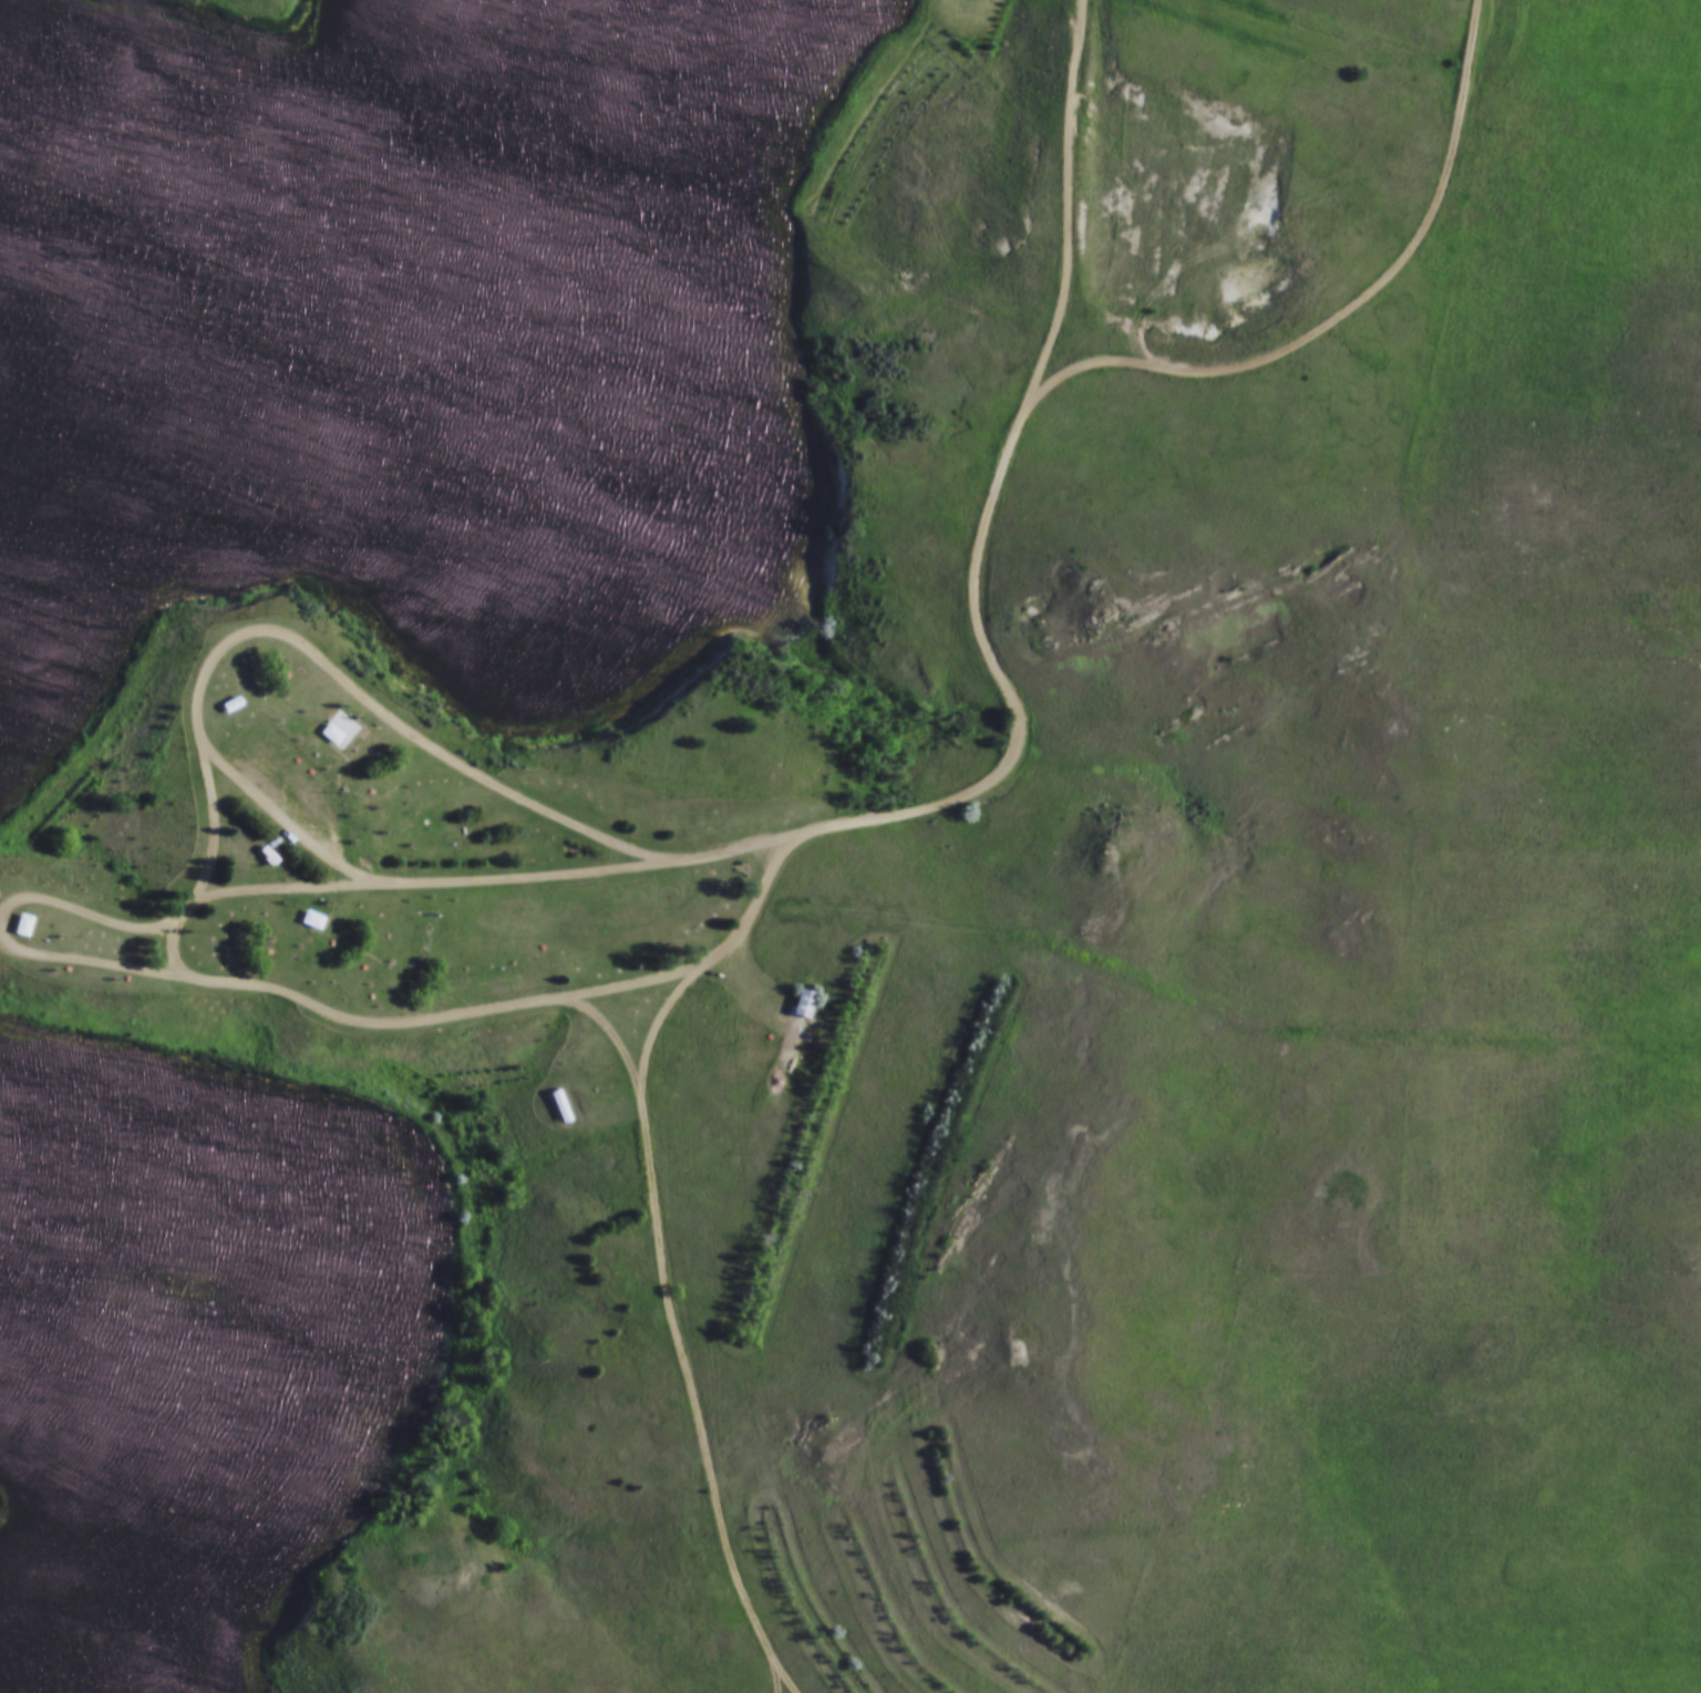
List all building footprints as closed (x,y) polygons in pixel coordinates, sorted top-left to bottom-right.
[(331,744),(340,734),(324,720),(315,730),(331,744)] [(281,745),(273,737),(255,754),(263,762),(281,745)] [(272,766),(279,773),(294,757),(287,750),(272,766)] [(363,786),(357,785),(354,800),(360,801),(363,786)] [(318,928),(324,915),(305,907),(299,919),(318,928)] [(25,934),(30,915),(16,911),(10,930),(25,934)] [(817,991),(798,986),(791,1013),(810,1018),(817,991)] [(573,1117),(560,1087),(551,1091),(564,1121),(573,1117)]
